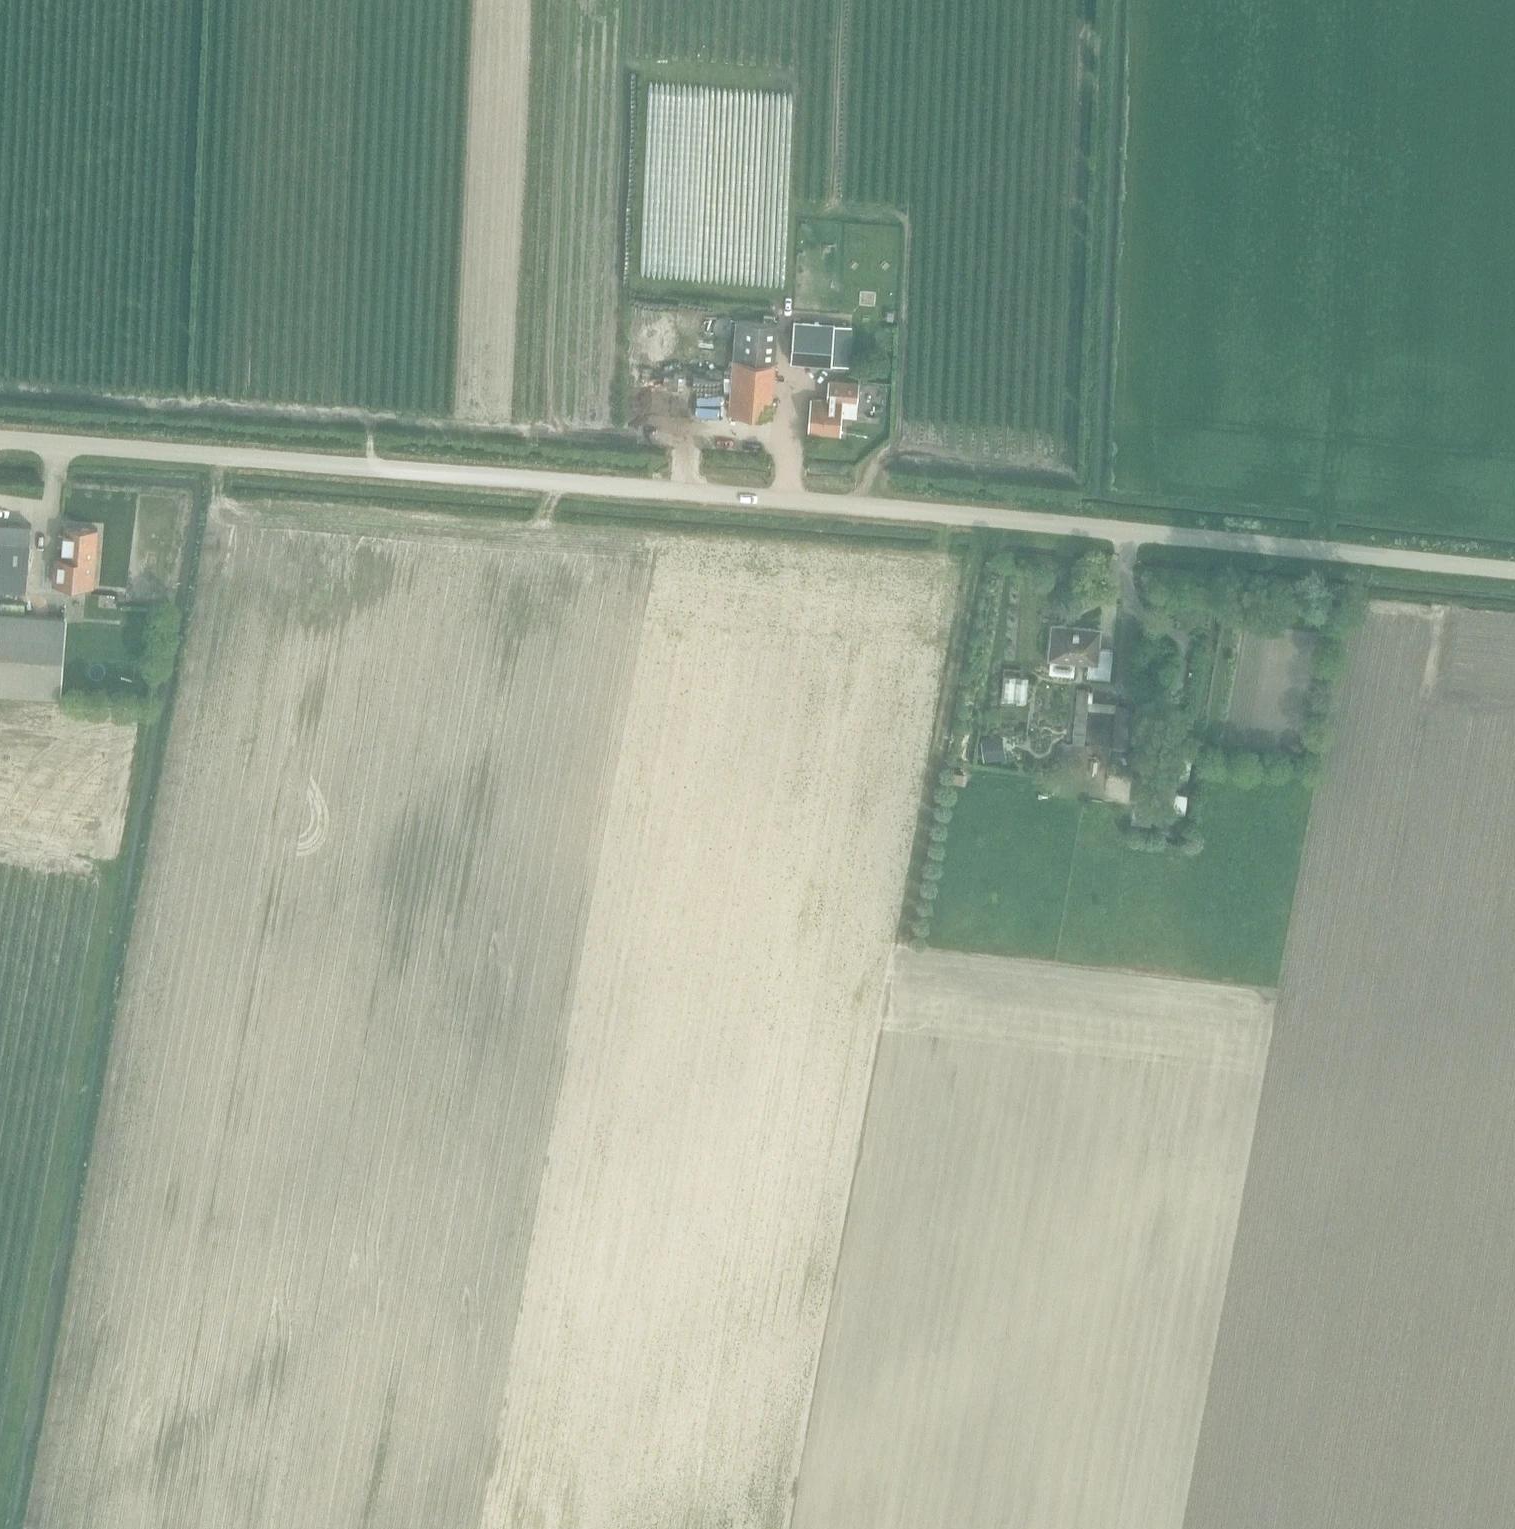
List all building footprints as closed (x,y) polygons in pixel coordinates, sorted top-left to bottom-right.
[(718,337),(721,337),(725,337),(728,336),(730,333),(732,330),(733,327),(732,323),(731,320),(729,318),(726,316),(722,315),(719,316),(716,317),(713,319),(711,322),(711,326),(711,329),(713,333),(715,335),(718,337)] [(794,320),(791,361),(832,364),(835,323),(794,320)] [(727,414),(771,417),(777,324),(733,321),(727,414)] [(697,367),(695,348),(684,349),(686,368),(697,367)] [(843,400),(837,400),(837,392),(832,392),(833,378),(823,377),(821,398),(812,397),(809,430),(840,433),(843,400)] [(841,380),(840,387),(870,391),(871,384),(841,380)] [(694,415),(723,418),(724,405),(695,403),(694,415)] [(41,578),(45,529),(0,525),(0,594),(26,597),(28,577),(41,578)] [(54,583),(97,587),(102,530),(66,527),(64,557),(56,557),(54,583)] [(59,696),(65,616),(0,611),(0,692),(59,696)] [(1087,675),(1110,677),(1112,649),(1098,648),(1100,629),(1052,624),(1049,657),(1088,661),(1087,675)] [(1072,743),(1084,744),(1088,689),(1076,687),(1072,743)] [(1132,732),(1135,695),(1125,694),(1122,731),(1132,732)] [(1173,801),(1184,802),(1193,745),(1184,744),(1177,785),(1139,779),(1135,806),(1172,812),(1173,801)] [(101,828),(109,762),(0,749),(0,816),(101,828)] [(1110,765),(1111,785),(1137,785),(1136,765),(1110,765)] [(96,834),(0,816),(0,828),(93,846),(96,834)]
